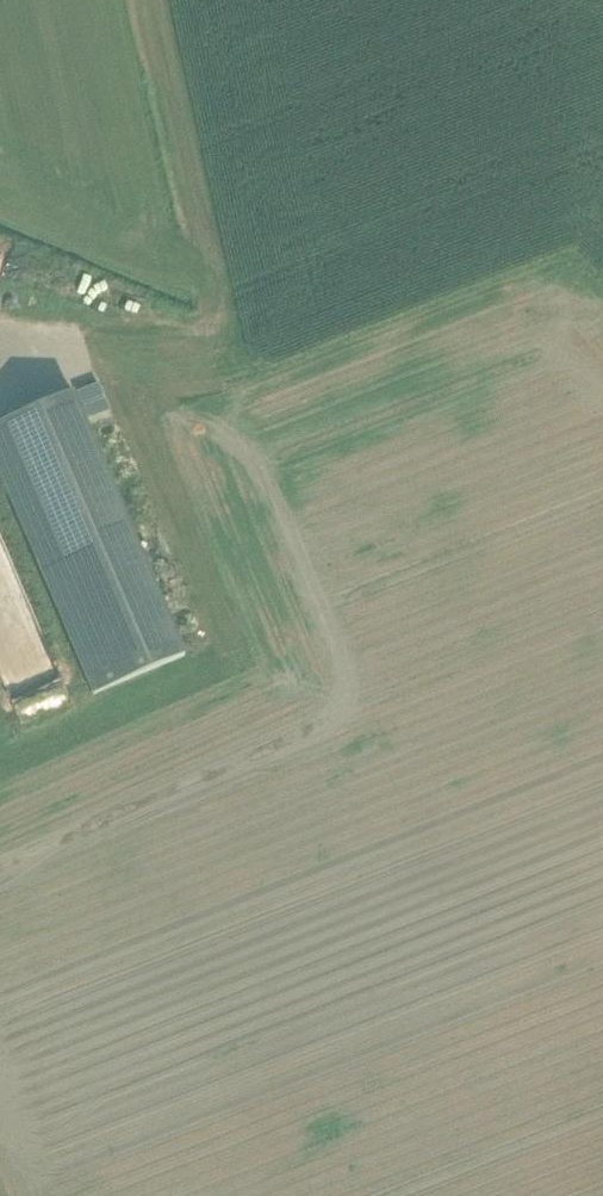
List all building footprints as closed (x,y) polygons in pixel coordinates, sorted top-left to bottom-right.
[(185,653),(70,387),(0,417),(0,483),(91,694),(185,653)]
